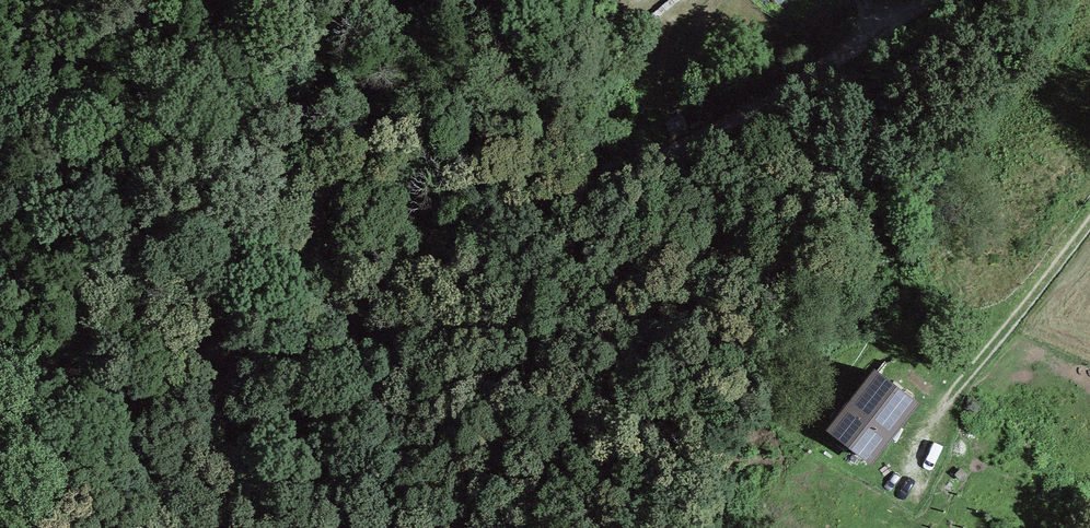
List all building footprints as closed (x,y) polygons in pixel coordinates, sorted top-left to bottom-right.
[(719,78),(729,73),(722,61),(712,66),(719,78)] [(919,403),(873,369),(826,432),(872,465),(919,403)]
